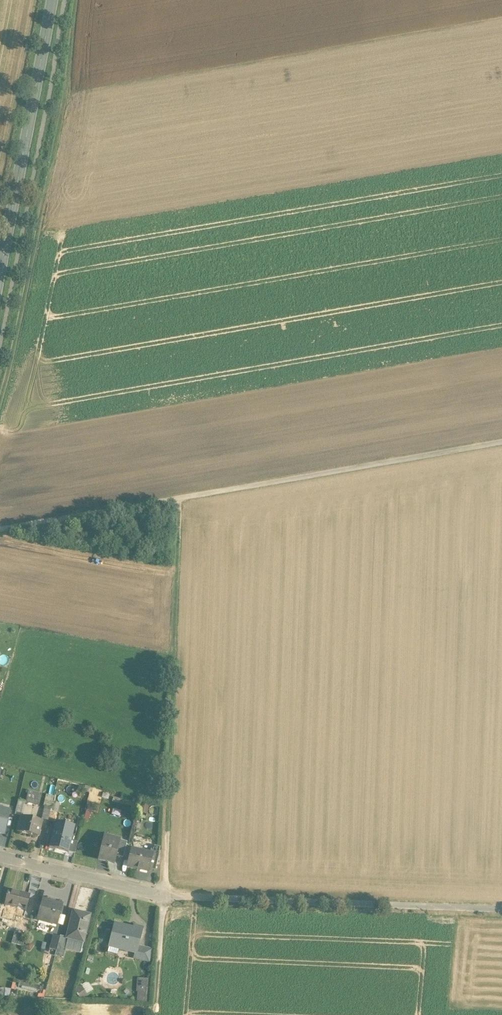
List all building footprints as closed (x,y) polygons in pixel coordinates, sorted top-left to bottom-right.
[(79,785),(77,792),(89,795),(91,787),(79,785)] [(22,817),(26,803),(18,801),(14,815),(21,817),(22,817)] [(61,805),(54,804),(51,815),(58,817),(61,805)] [(51,809),(44,807),(41,820),(48,821),(51,809)] [(3,834),(8,810),(0,808),(0,834),(3,834)] [(22,817),(21,817),(17,832),(37,837),(41,822),(22,817)] [(74,829),(55,824),(49,848),(68,853),(71,842),(74,829)] [(120,841),(103,837),(98,860),(114,864),(116,857),(120,841)] [(127,842),(120,841),(116,857),(123,858),(127,842)] [(77,843),(71,842),(68,853),(75,854),(77,843)] [(160,848),(153,847),(151,854),(152,854),(148,870),(155,872),(160,848)] [(151,854),(132,850),(127,867),(148,872),(148,870),(152,854),(151,854)] [(29,897),(8,891),(4,905),(17,908),(18,905),(27,907),(29,897)] [(62,905),(43,900),(37,920),(57,925),(62,905)] [(89,916),(73,912),(67,938),(68,939),(65,950),(80,954),(89,916)] [(133,929),(114,925),(109,947),(135,954),(136,954),(138,947),(142,929),(133,927),(133,929)] [(25,936),(14,933),(11,944),(22,946),(25,936)] [(60,938),(53,936),(49,949),(55,951),(56,951),(60,938)] [(67,938),(60,937),(60,938),(56,951),(55,956),(63,958),(65,950),(68,939),(67,938)] [(144,949),(138,947),(136,954),(135,954),(134,958),(142,960),(144,949)] [(151,950),(144,949),(142,960),(148,962),(151,950)] [(148,1001),(148,978),(137,977),(136,1001),(148,1001)] [(40,987),(19,981),(18,986),(39,991),(40,987)] [(8,995),(8,987),(0,987),(0,995),(8,995)]
